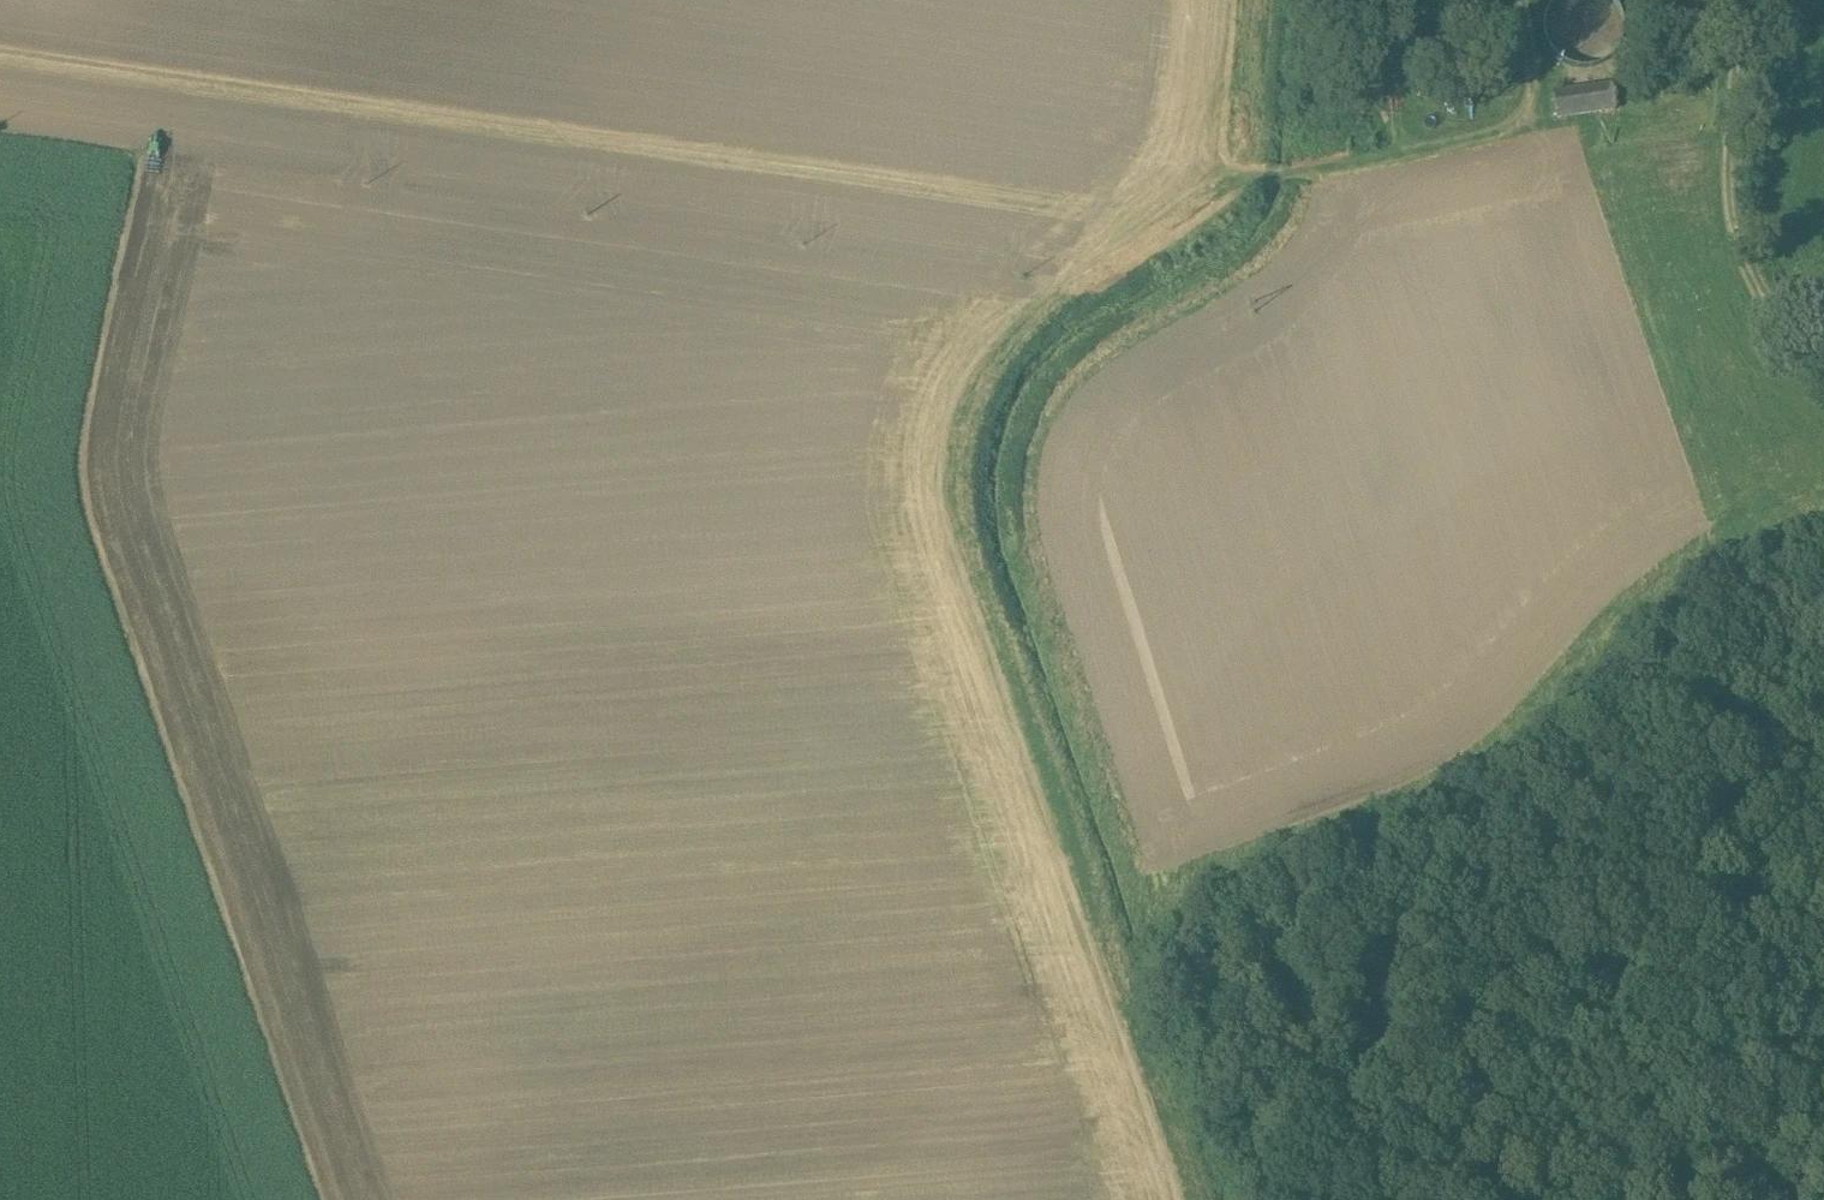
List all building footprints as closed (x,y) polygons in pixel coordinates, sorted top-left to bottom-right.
[(1554,57),(1566,65),(1579,69),(1592,68),(1605,63),(1615,53),(1621,41),(1623,28),(1621,15),(1614,3),(1611,0),(1555,0),(1553,2),(1545,15),(1542,30),(1546,45),(1554,57)] [(1609,84),(1552,92),(1556,116),(1613,108),(1609,84)]
